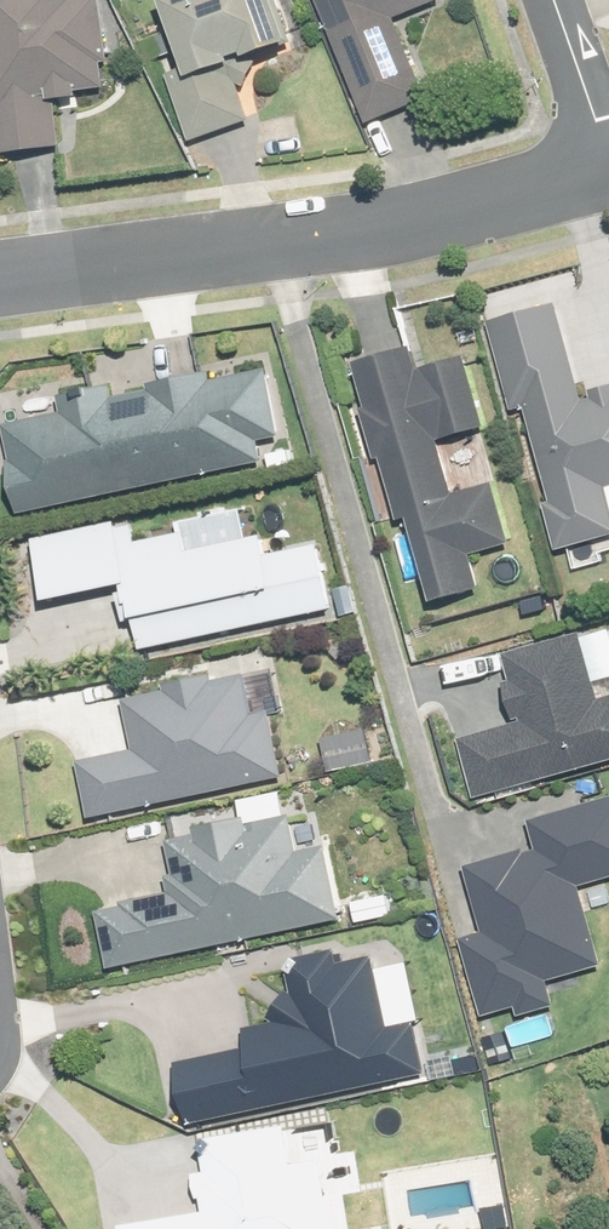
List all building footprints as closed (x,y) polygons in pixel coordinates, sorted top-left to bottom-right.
[(50,95),(58,94),(59,102),(87,98),(86,91),(111,87),(106,56),(115,55),(108,0),(0,0),(0,119),(5,155),(57,147),(50,95)] [(206,81),(178,92),(198,144),(258,121),(239,72),(309,44),(292,0),(175,0),(206,81)] [(376,124),(434,99),(400,20),(447,0),(322,0),(376,124)] [(600,391),(601,396),(590,400),(560,303),(490,324),(517,413),(529,409),(557,503),(550,506),(563,550),(608,536),(608,388),(600,391)] [(472,357),(423,372),(416,349),(358,367),(371,409),(367,410),(381,454),(365,459),(385,522),(405,515),(406,518),(415,515),(443,604),(488,590),(476,553),(515,541),(497,486),(481,433),(495,429),(472,357)] [(289,438),(274,369),(232,378),(230,371),(158,387),(159,394),(122,402),(119,388),(66,399),(69,413),(7,426),(26,516),(274,462),(269,442),(289,438)] [(130,529),(128,521),(42,540),(56,601),(134,584),(150,653),(341,610),(326,546),(278,557),(273,536),(255,540),(248,511),(156,531),(159,541),(144,545),(140,527),(130,529)] [(606,703),(587,633),(510,655),(517,679),(513,680),(525,725),(464,742),(478,796),(608,760),(608,702),(606,703)] [(265,651),(128,681),(144,753),(83,766),(95,820),(292,778),(265,651)] [(370,728),(328,738),(336,773),(378,764),(370,728)] [(492,930),(464,939),(488,1019),(527,1007),(529,1014),(561,1004),(554,981),(608,965),(585,890),(608,882),(608,803),(536,825),(542,847),(474,868),(492,930)] [(319,856),(290,863),(283,826),(245,834),(244,827),(190,839),(191,844),(161,851),(169,886),(159,888),(162,902),(115,912),(117,918),(92,924),(104,979),(335,930),(319,856)] [(159,1081),(171,1137),(407,1087),(397,1040),(374,1045),(355,973),(319,982),(315,965),(264,978),(271,1002),(246,1039),(225,1044),(230,1066),(159,1081)] [(290,1131),(209,1144),(213,1171),(201,1174),(207,1215),(127,1228),(128,1228),(340,1228),(329,1162),(296,1167),(290,1131)]
